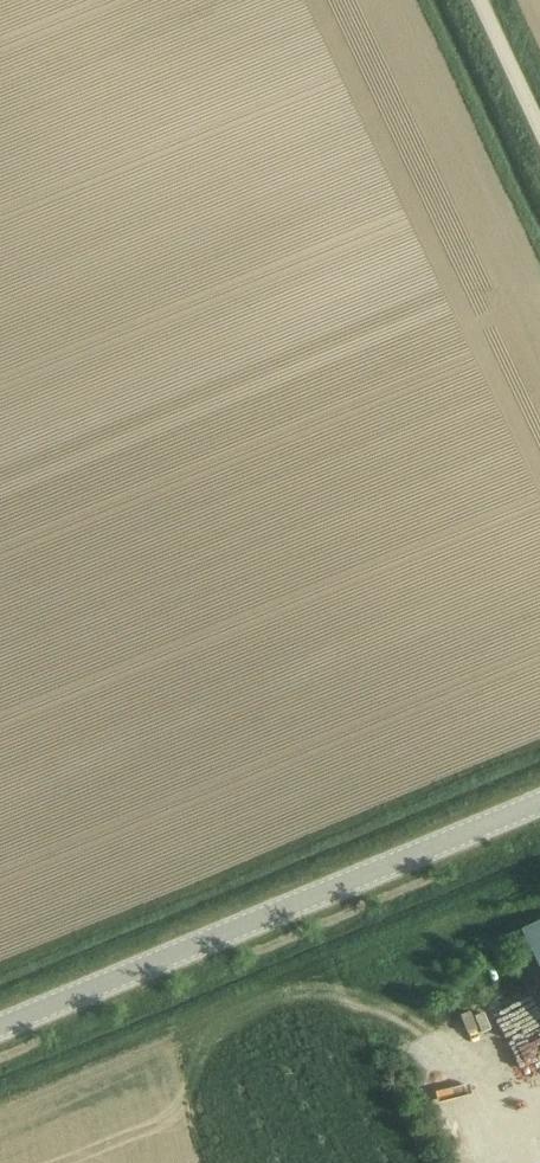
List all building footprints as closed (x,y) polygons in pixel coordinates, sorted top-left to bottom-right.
[(522,931),(521,932),(539,973),(539,923),(522,931)]
